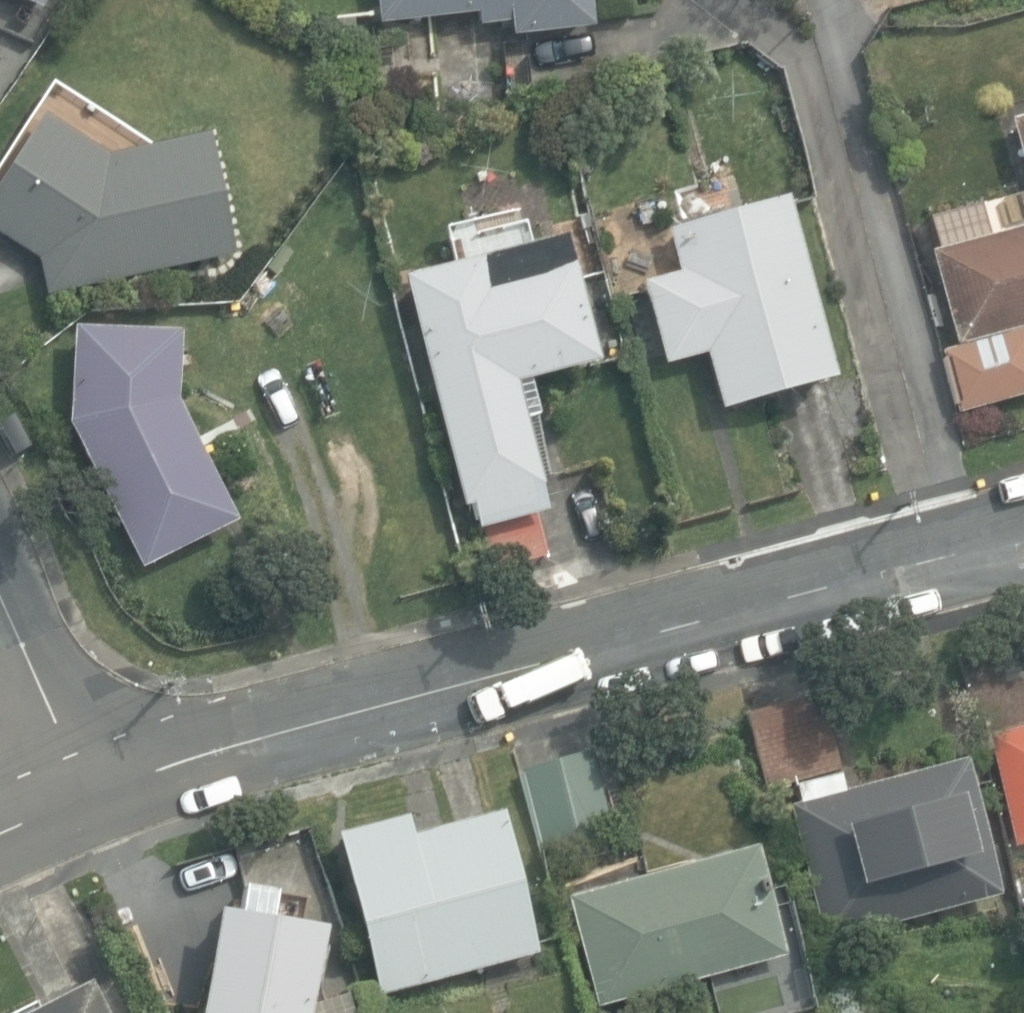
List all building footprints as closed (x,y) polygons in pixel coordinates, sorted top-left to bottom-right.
[(382,26),(510,10),(513,32),(595,22),(592,0),(379,0),(382,26)] [(49,294),(238,253),(211,132),(110,154),(45,114),(0,184),(0,231),(41,257),(49,294)] [(1011,119),(1023,167),(1023,115),(1011,119)] [(701,184),(728,176),(720,146),(692,154),(701,184)] [(708,351),(723,406),(836,376),(789,198),(671,229),(681,270),(646,280),(668,362),(708,351)] [(960,410),(1023,393),(1023,223),(992,232),(983,201),(930,215),(939,247),(932,249),(958,345),(943,349),(960,410)] [(407,276),(485,567),(546,551),(530,492),(543,489),(524,420),(537,417),(528,382),(600,363),(566,234),(407,276)] [(73,419),(144,563),(238,518),(179,396),(182,330),(77,325),(73,419)] [(749,708),(769,785),(842,766),(822,689),(749,708)] [(1023,844),(1023,724),(987,733),(1016,846),(1023,844)] [(525,768),(545,849),(615,830),(594,750),(525,768)] [(793,805),(828,937),(1002,891),(967,759),(793,805)] [(338,833),(382,994),(540,950),(501,809),(411,834),(406,814),(338,833)] [(569,891),(599,1003),(787,953),(757,841),(569,891)] [(327,925),(222,907),(204,1012),(313,1012),(327,925)] [(91,979),(25,1012),(108,1012),(91,979)]
